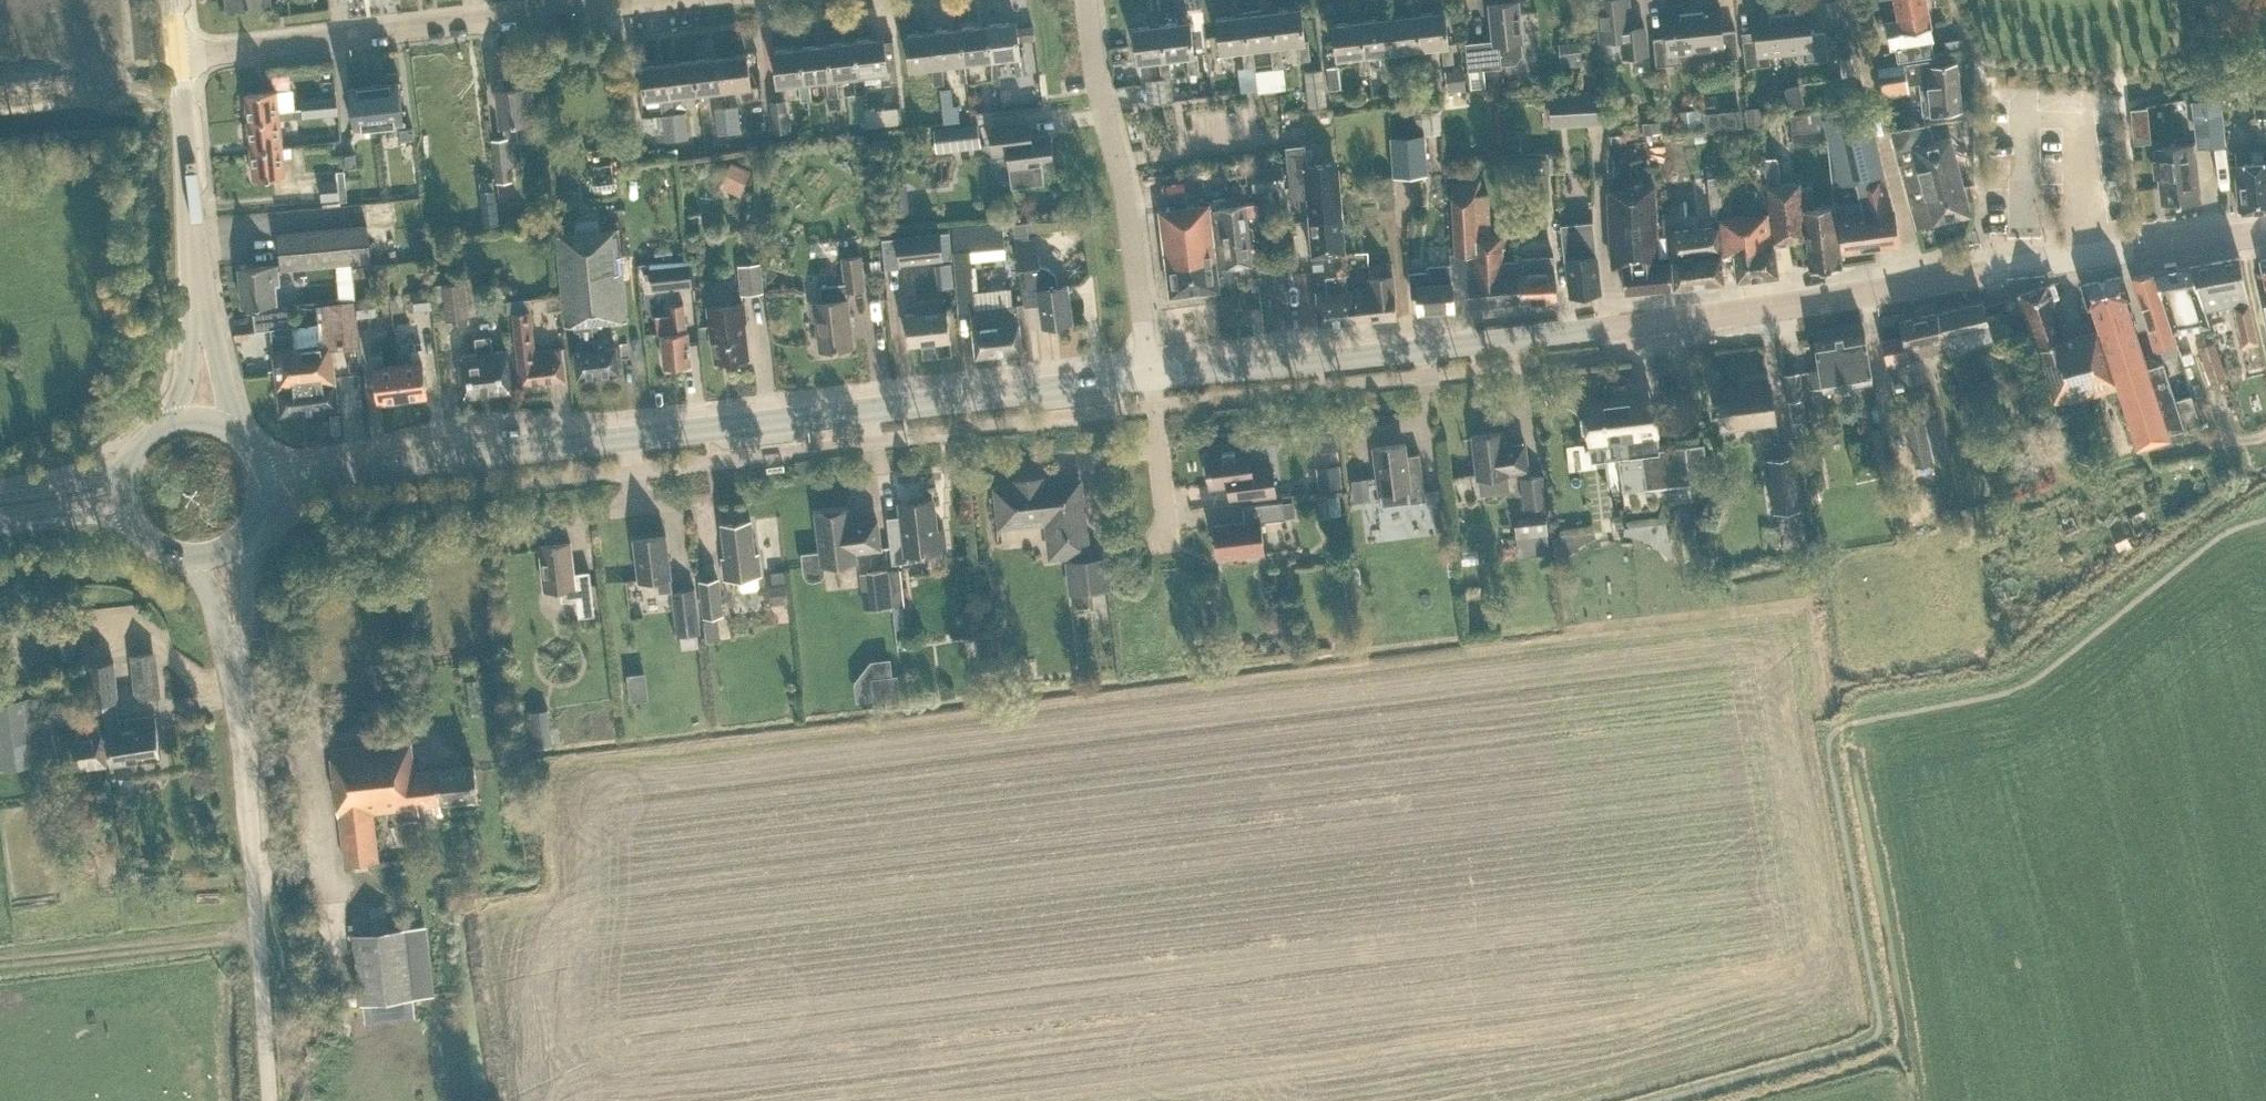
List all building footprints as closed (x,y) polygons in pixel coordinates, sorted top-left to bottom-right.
[(1601,39),(1621,37),(1623,56),(1647,54),(1644,26),(1631,28),(1628,0),(1596,0),(1601,39)] [(1932,39),(1929,26),(1931,25),(1926,0),(1894,0),(1897,18),(1886,21),(1891,47),(1932,39)] [(1523,52),(1522,40),(1518,1),(1489,4),(1492,40),(1480,41),(1483,68),(1501,66),(1501,62),(1516,61),(1523,52)] [(1696,51),(1703,50),(1712,49),(1713,59),(1738,56),(1735,29),(1721,30),(1718,1),(1691,3),(1696,51)] [(1780,5),(1785,52),(1801,51),(1802,61),(1827,58),(1824,31),(1811,32),(1808,2),(1780,5)] [(1679,52),(1696,51),(1691,3),(1663,6),(1666,36),(1653,37),(1656,65),(1680,62),(1679,52)] [(1769,54),(1785,52),(1780,5),(1753,8),(1756,38),(1742,39),(1745,66),(1770,64),(1769,54)] [(1300,60),(1310,59),(1308,39),(1305,40),(1301,7),(1272,10),(1276,44),(1280,44),(1298,42),(1300,60)] [(1444,63),(1454,61),(1451,42),(1448,42),(1444,9),(1416,13),(1420,47),(1424,47),(1441,44),(1444,63)] [(1280,44),(1276,44),(1272,10),(1244,13),(1248,48),(1252,47),(1270,45),(1272,68),(1283,66),(1280,44)] [(1254,65),(1252,47),(1248,48),(1244,13),(1215,17),(1219,51),(1242,48),(1244,66),(1238,67),(1241,90),(1257,88),(1254,65)] [(1426,65),(1424,47),(1420,47),(1416,13),(1388,16),(1392,50),(1396,50),(1414,48),(1416,66),(1426,65)] [(1398,68),(1396,50),(1392,50),(1388,16),(1361,19),(1365,54),(1368,53),(1386,51),(1388,69),(1398,68)] [(1370,71),(1368,53),(1365,54),(1361,19),(1332,23),(1336,57),(1358,54),(1360,73),(1370,71)] [(1017,24),(1016,20),(988,24),(992,58),(996,58),(1014,56),(1016,74),(1026,73),(1024,53),(1020,54),(1019,40),(1017,24)] [(1199,71),(1197,52),(1194,53),(1190,20),(1162,23),(1166,58),(1169,57),(1186,55),(1188,73),(1199,71)] [(1017,24),(1019,40),(1035,38),(1033,23),(1017,24)] [(1169,57),(1166,58),(1162,23),(1133,27),(1137,61),(1159,58),(1161,76),(1145,78),(1148,103),(1174,100),(1171,75),(1169,57)] [(999,76),(996,58),(992,58),(988,24),(961,27),(965,61),(969,61),(986,59),(988,77),(999,76)] [(971,79),(969,61),(965,61),(961,27),(934,30),(938,65),(942,64),(959,62),(961,80),(971,79)] [(944,82),(942,64),(938,65),(934,30),(906,34),(910,68),(931,65),(934,84),(944,82)] [(893,39),(884,40),(884,36),(856,40),(860,74),(864,74),(880,72),(881,83),(899,81),(893,39)] [(866,92),(864,74),(860,74),(856,40),(828,43),(832,77),(836,77),(854,75),(856,93),(857,107),(864,106),(862,92),(866,92)] [(1561,67),(1582,65),(1579,40),(1558,43),(1561,67)] [(839,95),(836,77),(832,77),(828,43),(801,46),(805,81),(809,80),(826,78),(830,107),(837,106),(836,95),(839,95)] [(811,98),(809,80),(805,81),(801,46),(773,50),(777,84),(799,81),(801,100),(811,98)] [(724,89),(751,85),(747,53),(720,56),(724,89)] [(1923,113),(1962,109),(1956,61),(1954,62),(1954,55),(1877,67),(1882,96),(1909,91),(1907,82),(1919,80),(1923,113)] [(698,92),(724,89),(720,56),(694,59),(698,92)] [(672,95),(698,92),(694,59),(668,62),(672,95)] [(672,95),(668,62),(641,65),(645,98),(660,96),(662,115),(652,116),(654,139),(665,138),(665,139),(677,138),(674,112),(672,95)] [(1341,87),(1338,65),(1326,66),(1329,89),(1341,87)] [(1272,68),(1255,70),(1257,90),(1285,87),(1283,66),(1272,68)] [(1465,88),(1462,67),(1443,69),(1446,91),(1465,88)] [(1327,104),(1323,68),(1303,70),(1308,107),(1327,104)] [(285,89),(283,72),(272,73),(273,90),(285,89)] [(1666,89),(1665,72),(1654,73),(1656,89),(1666,89)] [(338,113),(336,95),(334,74),(317,76),(319,97),(301,99),(302,107),(279,109),(277,90),(244,93),(247,121),(280,118),(280,119),(303,117),(303,116),(338,113)] [(507,137),(508,140),(518,138),(516,122),(528,120),(526,102),(533,101),(531,85),(526,85),(513,87),(512,76),(496,78),(502,123),(503,123),(504,137),(507,137)] [(383,82),(374,84),(379,125),(405,122),(405,120),(403,120),(399,82),(400,82),(400,80),(383,82)] [(1785,86),(1790,106),(1803,103),(1799,83),(1785,86)] [(353,128),(379,125),(374,84),(355,86),(348,87),(348,89),(349,88),(354,126),(352,126),(353,128)] [(1549,95),(1550,126),(1607,123),(1606,92),(1549,95)] [(2191,97),(2197,146),(2225,143),(2219,94),(2191,97)] [(789,130),(785,98),(770,99),(773,132),(789,130)] [(1666,102),(1657,103),(1659,120),(1660,132),(1669,131),(1666,102)] [(726,106),(729,132),(742,131),(738,105),(726,106)] [(1762,125),(1760,105),(1745,107),(1747,127),(1762,125)] [(714,107),(717,133),(729,132),(726,106),(714,107)] [(957,116),(956,106),(944,107),(945,117),(957,116)] [(1824,117),(1827,117),(1824,106),(1807,110),(1789,114),(1792,131),(1792,146),(1825,144),(1824,129),(1825,128),(1824,117)] [(1682,131),(1697,130),(1695,108),(1680,110),(1682,131)] [(901,109),(865,113),(867,127),(902,123),(901,109)] [(941,120),(940,109),(926,111),(927,122),(941,120)] [(1441,128),(1440,109),(1438,109),(1431,110),(1422,110),(1423,129),(1441,128)] [(1843,251),(1897,244),(1893,209),(1892,209),(1868,109),(1827,117),(1824,117),(1825,128),(1832,184),(1856,179),(1864,212),(1838,216),(1843,251)] [(674,112),(677,138),(689,137),(686,111),(674,112)] [(1725,126),(1723,111),(1706,112),(1708,128),(1725,126)] [(281,134),(280,119),(280,118),(247,121),(250,149),(283,146),(296,145),(295,133),(281,134)] [(1657,132),(1660,132),(1659,120),(1643,122),(1644,133),(1646,133),(1647,140),(1658,139),(1657,132)] [(994,152),(1008,150),(1012,181),(1029,179),(1033,183),(1039,182),(1042,177),(1041,170),(1053,169),(1049,134),(1030,136),(1028,121),(991,126),(994,152)] [(1895,150),(1933,141),(1928,121),(1889,128),(1895,150)] [(981,146),(978,122),(933,127),(936,151),(981,146)] [(413,127),(400,128),(401,138),(414,137),(413,127)] [(1428,175),(1425,133),(1389,136),(1392,177),(1428,175)] [(1503,151),(1521,150),(1520,135),(1502,136),(1503,151)] [(497,181),(498,181),(511,179),(512,179),(511,171),(508,146),(508,140),(507,137),(504,137),(492,138),(496,173),(497,181)] [(1933,223),(1969,214),(1950,137),(1933,141),(1895,150),(1915,226),(1933,221),(1933,223)] [(2173,203),(2198,201),(2193,142),(2154,147),(2155,158),(2153,158),(2153,160),(2152,160),(2153,175),(2155,175),(2155,177),(2157,176),(2158,189),(2161,188),(2162,201),(2173,200),(2173,203)] [(1309,211),(1309,218),(1342,216),(1340,192),(1339,192),(1337,171),(1333,171),(1332,163),(1307,165),(1305,144),(1286,146),(1289,185),(1290,199),(1306,197),(1304,200),(1304,208),(1309,211)] [(283,146),(250,149),(253,178),(285,175),(283,146)] [(2233,155),(2234,164),(2239,212),(2265,209),(2265,152),(2233,155)] [(355,153),(345,154),(346,167),(357,166),(355,153)] [(1542,173),(1542,156),(1514,157),(1514,174),(1542,173)] [(1780,183),(1777,156),(1763,158),(1773,242),(1807,238),(1809,268),(1841,265),(1834,204),(1814,207),(1811,184),(1807,184),(1806,180),(1780,183)] [(752,169),(732,160),(720,185),(740,195),(752,169)] [(615,187),(612,162),(593,165),(595,189),(615,187)] [(1290,199),(1289,185),(1284,186),(1282,166),(1251,169),(1254,189),(1267,187),(1270,211),(1290,209),(1290,199)] [(348,200),(345,169),(336,170),(336,179),(319,181),(321,200),(323,200),(323,205),(340,203),(340,201),(348,200)] [(1394,207),(1392,175),(1377,176),(1379,208),(1394,207)] [(1674,287),(1703,283),(1724,280),(1718,217),(1723,216),(1720,175),(1707,176),(1713,225),(1670,231),(1674,287)] [(1469,305),(1520,301),(1518,263),(1518,259),(1503,260),(1502,247),(1504,247),(1504,233),(1493,233),(1493,229),(1491,192),(1480,192),(1479,179),(1451,181),(1455,254),(1471,253),(1472,276),(1467,277),(1469,305)] [(494,188),(480,190),(484,222),(498,221),(494,188)] [(1658,253),(1668,252),(1667,235),(1657,236),(1654,189),(1608,191),(1612,265),(1622,265),(1624,291),(1671,287),(1669,261),(1658,262),(1658,253)] [(1210,203),(1212,222),(1221,221),(1223,233),(1228,232),(1230,243),(1249,241),(1246,217),(1259,215),(1257,202),(1245,204),(1245,203),(1239,204),(1238,194),(1228,195),(1229,200),(1210,202),(1210,203)] [(367,261),(398,257),(393,200),(365,202),(367,225),(279,233),(282,268),(367,260),(367,261)] [(894,203),(895,214),(909,213),(908,202),(894,203)] [(1170,295),(1219,289),(1208,205),(1159,211),(1170,295)] [(1771,244),(1768,220),(1767,212),(1719,217),(1722,256),(1734,255),(1737,279),(1777,273),(1774,244),(1771,244)] [(1312,255),(1344,252),(1342,216),(1309,218),(1311,239),(1307,243),(1308,250),(1312,252),(1312,255)] [(1015,238),(1029,236),(1028,230),(1040,229),(1038,219),(1013,223),(1015,238)] [(1221,221),(1212,222),(1218,267),(1252,263),(1249,241),(1230,243),(1228,232),(1223,233),(1221,221)] [(1016,304),(975,309),(971,249),(1005,247),(1003,222),(951,226),(953,248),(959,311),(971,310),(976,355),(1022,350),(1016,304)] [(618,228),(577,232),(576,223),(562,224),(563,233),(556,234),(565,325),(575,324),(576,329),(581,329),(582,341),(577,342),(578,351),(573,352),(576,378),(619,374),(616,347),(606,348),(605,339),(592,340),(590,323),(627,319),(618,228)] [(1600,293),(1594,231),(1562,235),(1565,259),(1566,259),(1569,295),(1570,296),(1600,293)] [(944,258),(941,232),(882,238),(885,264),(944,258)] [(1066,284),(1057,285),(1055,273),(1049,268),(1040,265),(1036,238),(1016,241),(1023,298),(1038,296),(1042,326),(1072,322),(1066,284)] [(1557,298),(1556,270),(1554,254),(1519,257),(1518,259),(1520,301),(1557,298)] [(846,290),(865,288),(861,255),(842,257),(845,282),(820,285),(822,301),(812,302),(814,320),(817,320),(820,350),(853,346),(846,290)] [(1323,269),(1322,255),(1312,256),(1313,270),(1323,269)] [(2242,342),(2257,338),(2238,256),(2189,265),(2203,309),(2219,306),(2220,312),(2228,310),(2227,304),(2233,303),(2242,342)] [(693,286),(690,262),(650,266),(653,291),(693,286)] [(1355,321),(1396,317),(1391,262),(1367,265),(1369,286),(1352,288),(1355,321)] [(275,283),(279,283),(277,263),(239,267),(242,306),(277,303),(275,283)] [(742,293),(762,291),(760,263),(739,265),(742,293)] [(1418,310),(1453,307),(1450,263),(1427,265),(1427,270),(1408,272),(1408,273),(1409,273),(1410,290),(1417,289),(1418,310)] [(2206,321),(2203,309),(2189,265),(2153,271),(2160,297),(2161,296),(2173,328),(2206,321)] [(2174,340),(2160,297),(2153,272),(2131,276),(2154,348),(2174,340)] [(1346,288),(1345,279),(1345,273),(1326,275),(1327,290),(1315,292),(1318,324),(1355,321),(1352,288),(1346,288)] [(2129,298),(2122,275),(2080,283),(2087,307),(2091,306),(2136,446),(2168,436),(2167,431),(2199,421),(2196,412),(2192,398),(2190,394),(2176,399),(2163,360),(2159,362),(2155,358),(2152,357),(2149,356),(2143,358),(2124,299),(2129,298)] [(1281,292),(1279,278),(1265,280),(1267,294),(1281,292)] [(446,318),(469,315),(465,280),(442,283),(446,318)] [(355,297),(353,282),(338,283),(340,299),(355,297)] [(2066,338),(2051,293),(2048,284),(2017,294),(2019,299),(2057,415),(2073,411),(2070,400),(2097,392),(2116,387),(2097,330),(2066,338)] [(415,309),(432,307),(430,290),(413,292),(415,309)] [(392,326),(389,292),(373,294),(373,295),(356,297),(360,331),(392,326)] [(529,297),(507,300),(508,312),(511,312),(522,311),(529,310),(531,310),(529,297)] [(951,352),(950,339),(947,309),(941,310),(940,298),(917,300),(918,312),(905,314),(908,343),(932,341),(933,354),(951,352)] [(338,407),(331,348),(360,344),(354,299),(316,303),(319,326),(292,329),(294,347),(297,346),(305,411),(338,407)] [(664,367),(690,364),(687,331),(686,331),(683,302),(669,304),(672,332),(661,333),(664,367)] [(747,358),(743,322),(748,321),(746,302),(709,306),(711,324),(710,324),(712,341),(714,341),(717,361),(747,358)] [(1982,304),(1983,303),(1982,302),(1937,312),(1948,348),(1964,397),(1983,391),(1979,376),(1976,376),(1967,345),(1992,338),(1993,338),(1993,337),(2006,333),(1998,310),(1986,314),(1982,304)] [(561,348),(533,351),(532,339),(533,338),(529,310),(522,311),(511,312),(521,384),(565,379),(561,348)] [(1886,362),(1948,348),(1937,312),(1899,320),(1902,335),(1881,340),(1886,362)] [(280,414),(305,411),(297,346),(294,347),(292,329),(291,329),(291,330),(270,332),(273,349),(272,349),(280,414)] [(1843,379),(1844,387),(1873,382),(1864,332),(1842,336),(1847,363),(1846,363),(1847,370),(1843,379)] [(464,396),(511,390),(506,349),(492,351),(490,336),(475,338),(477,353),(459,355),(464,396)] [(1822,390),(1844,387),(1843,379),(1847,370),(1846,363),(1847,363),(1842,336),(1816,340),(1814,340),(1818,369),(1809,370),(1811,388),(1822,386),(1822,390)] [(2225,377),(2213,341),(2198,346),(2210,382),(2225,377)] [(402,399),(427,396),(423,362),(424,362),(422,347),(411,349),(412,362),(398,364),(402,399)] [(402,399),(398,364),(383,366),(382,353),(370,354),(372,368),(373,368),(378,402),(402,399)] [(2246,418),(2265,414),(2265,405),(2258,369),(2237,374),(2246,418)] [(1783,373),(1787,401),(1804,398),(1799,371),(1783,373)] [(1763,445),(1778,443),(1775,420),(1774,420),(1769,382),(1716,388),(1721,427),(1760,422),(1763,445)] [(1645,487),(1689,482),(1689,480),(1708,477),(1704,444),(1685,446),(1685,445),(1659,448),(1652,396),(1584,405),(1589,442),(1626,438),(1628,455),(1618,456),(1622,488),(1645,486),(1645,487)] [(1914,465),(1932,462),(1922,418),(1905,422),(1914,465)] [(2024,434),(2031,458),(2063,449),(2055,424),(2024,434)] [(1891,454),(1886,425),(1871,427),(1876,457),(1891,454)] [(1339,448),(1336,427),(1317,429),(1320,451),(1339,448)] [(1478,475),(1508,472),(1527,469),(1524,443),(1504,445),(1502,431),(1473,434),(1478,475)] [(2252,444),(2256,459),(2265,457),(2265,441),(2252,444)] [(1381,505),(1425,500),(1419,453),(1405,455),(1403,442),(1374,446),(1381,505)] [(1275,494),(1272,467),(1252,469),(1250,450),(1206,456),(1209,485),(1240,482),(1242,498),(1275,494)] [(1774,511),(1800,508),(1793,455),(1767,458),(1774,511)] [(1339,464),(1316,466),(1318,489),(1342,487),(1339,464)] [(1547,505),(1543,474),(1520,476),(1524,508),(1547,505)] [(1371,493),(1370,476),(1354,478),(1355,495),(1371,493)] [(1051,555),(1086,551),(1079,481),(997,490),(1000,525),(1042,521),(1048,524),(1051,555)] [(932,498),(899,502),(901,515),(886,517),(891,563),(907,561),(906,553),(945,549),(943,529),(935,530),(932,498)] [(1284,518),(1284,517),(1295,516),(1293,500),(1283,501),(1282,501),(1243,505),(1244,521),(1214,524),(1217,556),(1247,553),(1248,555),(1264,553),(1260,521),(1284,518)] [(825,568),(825,564),(855,560),(854,551),(880,548),(877,519),(858,521),(859,525),(851,526),(849,508),(816,513),(821,549),(801,552),(803,570),(804,574),(807,579),(813,581),(822,578),(825,573),(825,568)] [(1545,515),(1514,519),(1518,556),(1549,552),(1545,515)] [(757,574),(761,574),(758,553),(754,554),(750,520),(721,524),(725,557),(721,558),(724,578),(738,577),(739,587),(742,589),(756,588),(759,585),(757,574)] [(671,577),(666,535),(633,539),(639,581),(657,578),(659,592),(672,590),(670,577),(671,577)] [(574,572),(570,542),(539,545),(544,589),(560,587),(562,601),(577,599),(579,616),(595,614),(589,571),(574,572)] [(1112,589),(1108,555),(1065,560),(1068,594),(1112,589)] [(892,606),(887,569),(860,572),(864,609),(892,606)] [(786,582),(784,570),(771,571),(772,584),(769,584),(771,603),(788,601),(786,582)] [(703,615),(721,613),(717,578),(699,580),(703,615)] [(701,632),(695,588),(671,591),(677,635),(701,632)] [(1094,609),(1092,594),(1084,594),(1084,601),(1077,602),(1077,611),(1094,609)] [(66,627),(65,619),(56,620),(57,628),(53,629),(56,664),(78,663),(74,626),(66,627)] [(161,696),(157,652),(130,654),(134,699),(161,696)] [(86,664),(90,703),(117,700),(113,661),(86,664)] [(874,703),(901,700),(898,673),(871,677),(874,703)] [(33,694),(0,698),(0,766),(42,760),(33,694)] [(531,712),(535,738),(552,736),(548,709),(531,712)] [(106,763),(101,723),(100,715),(75,719),(76,731),(58,733),(63,769),(106,763)] [(111,762),(161,755),(157,724),(155,724),(154,715),(111,720),(112,730),(106,730),(111,762)] [(373,811),(417,806),(418,814),(441,812),(440,802),(478,797),(475,764),(415,771),(411,739),(331,748),(339,815),(340,815),(345,864),(378,860),(373,811)] [(362,1002),(414,995),(405,928),(354,934),(362,1002)]
